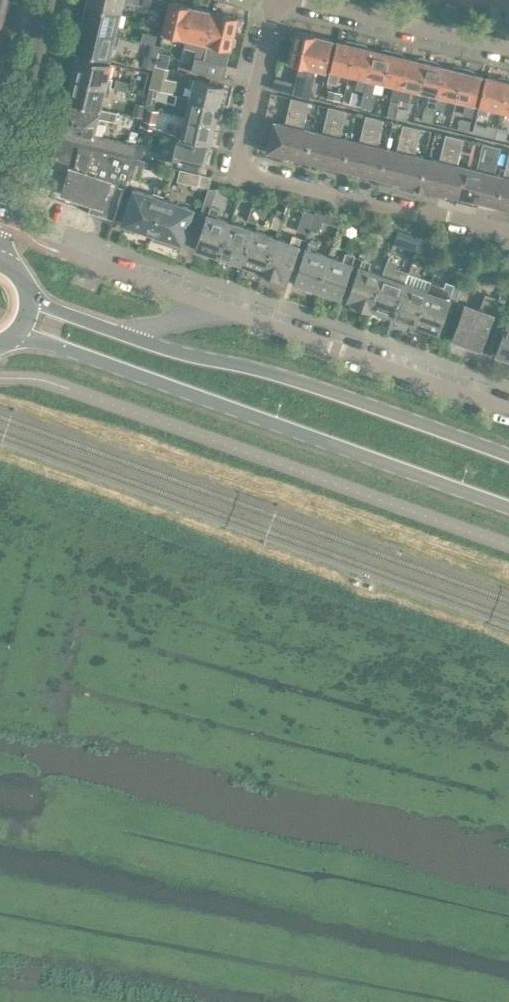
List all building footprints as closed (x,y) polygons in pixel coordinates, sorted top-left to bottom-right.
[(8,9),(10,0),(0,0),(0,7),(8,9)] [(87,4),(118,11),(121,0),(88,0),(87,4)] [(164,9),(166,0),(143,0),(142,5),(164,9)] [(163,32),(185,37),(193,5),(170,0),(163,32)] [(87,4),(82,26),(113,34),(118,11),(87,4)] [(185,37),(208,42),(215,11),(193,5),(185,37)] [(215,11),(208,42),(204,59),(199,58),(197,70),(224,76),(231,45),(234,43),(236,37),(234,34),(238,16),(215,11)] [(113,34),(82,26),(76,49),(107,56),(113,34)] [(273,87),(300,94),(315,33),(297,29),(292,48),(289,50),(287,55),(289,58),(289,60),(300,63),(295,81),(276,76),(273,87)] [(143,31),(140,40),(155,44),(157,34),(143,31)] [(315,33),(300,94),(309,96),(316,67),(326,69),(333,38),(315,33)] [(340,70),(349,72),(356,41),(347,39),(344,41),(337,39),(327,80),(337,82),(340,70)] [(354,86),(364,89),(374,48),(367,46),(365,43),(356,41),(349,72),(357,74),(354,86)] [(375,78),(385,81),(392,49),(383,47),(380,49),(374,48),(364,89),(372,91),(375,78)] [(398,106),(400,97),(410,56),(403,55),(401,51),(392,49),(385,81),(394,83),(389,104),(388,104),(386,114),(396,116),(398,106)] [(157,56),(154,64),(167,67),(169,55),(158,53),(157,56)] [(75,54),(70,76),(101,83),(106,61),(75,54)] [(145,69),(152,70),(154,64),(157,56),(147,55),(145,69)] [(410,56),(400,97),(409,100),(411,87),(421,89),(429,58),(420,56),(417,58),(410,56)] [(429,58),(421,89),(431,92),(428,104),(436,106),(446,65),(439,63),(438,60),(429,58)] [(154,64),(152,70),(149,88),(174,92),(176,78),(166,77),(167,67),(154,64)] [(446,65),(436,106),(445,108),(448,96),(457,98),(465,67),(458,65),(455,67),(446,65)] [(465,67),(457,98),(466,100),(463,113),(472,115),(482,74),(476,72),(474,69),(465,67)] [(502,109),(508,77),(499,75),(496,77),(486,74),(479,103),(502,109)] [(101,83),(70,76),(65,98),(96,106),(101,83)] [(195,88),(193,98),(220,104),(224,85),(189,76),(186,86),(195,88)] [(116,78),(114,86),(127,89),(128,81),(116,78)] [(324,96),(333,99),(336,89),(326,86),(324,96)] [(168,92),(166,102),(178,104),(180,95),(168,92)] [(350,103),(360,105),(362,95),(352,93),(350,103)] [(191,107),(188,117),(215,123),(220,104),(193,98),(180,95),(178,104),(191,107)] [(362,95),(360,105),(370,107),(372,97),(362,95)] [(268,149),(287,154),(300,98),(291,96),(285,123),(275,120),(268,149)] [(287,154),(306,158),(312,129),(303,127),(309,100),(300,98),(287,154)] [(61,126),(62,127),(89,133),(93,116),(108,120),(111,109),(96,106),(95,110),(66,103),(64,112),(61,114),(59,120),(61,123),(61,126)] [(136,103),(133,114),(141,116),(143,104),(136,103)] [(306,158),(324,163),(338,107),(329,105),(322,132),(312,129),(306,158)] [(398,106),(396,116),(405,118),(408,109),(398,106)] [(147,107),(144,120),(152,122),(154,123),(157,110),(153,109),(147,107)] [(324,163),(343,167),(350,138),(340,136),(347,109),(338,107),(324,163)] [(423,118),(433,121),(435,111),(425,108),(423,118)] [(435,111),(433,121),(442,123),(445,113),(435,111)] [(343,167),(362,172),(375,116),(366,114),(360,141),(350,138),(343,167)] [(362,172),(380,176),(387,147),(378,145),(384,118),(375,116),(362,172)] [(215,123),(188,117),(186,127),(177,124),(175,134),(210,142),(215,123)] [(459,127),(469,129),(471,120),(461,117),(459,127)] [(380,176),(399,180),(412,125),(403,123),(397,149),(387,147),(380,176)] [(473,131),(495,136),(498,126),(488,124),(487,127),(474,124),(473,131)] [(399,180),(418,185),(425,156),(415,154),(421,127),(412,125),(399,180)] [(89,133),(62,127),(59,140),(57,139),(53,159),(75,165),(74,168),(71,167),(62,192),(90,201),(90,204),(91,204),(89,210),(114,219),(128,178),(136,156),(138,150),(89,133)] [(131,130),(128,140),(136,142),(138,131),(131,130)] [(422,186),(441,190),(454,135),(445,133),(439,159),(429,157),(422,186)] [(441,190),(460,195),(467,166),(456,164),(463,137),(454,135),(441,190)] [(207,145),(178,139),(173,162),(201,169),(203,159),(206,160),(209,149),(206,148),(207,145)] [(460,195),(478,199),(492,144),(482,141),(476,168),(467,166),(460,195)] [(478,199),(497,204),(504,175),(494,172),(500,146),(492,144),(478,199)] [(508,207),(508,155),(504,175),(497,204),(508,207)] [(147,160),(136,156),(128,178),(139,181),(147,160)] [(418,185),(422,186),(429,157),(425,156),(418,185)] [(183,169),(181,180),(208,186),(210,175),(183,169)] [(138,229),(152,233),(164,199),(135,189),(124,221),(139,226),(138,229)] [(164,199),(152,233),(166,238),(167,236),(182,241),(192,208),(164,199)] [(197,246),(220,253),(231,221),(216,217),(219,208),(204,203),(201,211),(208,214),(197,246)] [(248,218),(256,220),(259,208),(252,206),(248,218)] [(300,231),(307,234),(315,212),(309,210),(300,231)] [(315,212),(307,234),(314,237),(323,215),(315,212)] [(265,269),(276,237),(283,217),(274,214),(268,234),(253,229),(242,261),(244,262),(245,265),(253,268),(256,266),(265,269)] [(233,258),(242,261),(253,229),(231,221),(220,253),(222,254),(223,258),(230,260),(233,258)] [(399,231),(395,243),(417,249),(421,238),(399,231)] [(276,237),(265,269),(266,269),(265,272),(280,277),(281,274),(288,277),(299,245),(298,244),(301,236),(293,233),(290,242),(276,237)] [(352,251),(360,253),(365,240),(355,238),(352,251)] [(317,287),(319,287),(330,255),(316,250),(319,242),(311,239),(308,247),(307,247),(296,279),(305,283),(306,286),(314,289),(317,287)] [(365,240),(360,253),(366,254),(369,241),(365,240)] [(330,255),(319,287),(321,288),(322,291),(329,294),(332,292),(341,295),(353,263),(352,263),(355,255),(347,252),(344,260),(330,255)] [(371,305),(372,306),(383,274),(369,269),(372,260),(364,257),(361,266),(360,266),(349,298),(356,300),(355,303),(370,308),(371,305)] [(428,290),(417,322),(440,330),(451,297),(456,299),(465,271),(456,268),(450,287),(446,286),(443,294),(428,290)] [(415,321),(417,322),(428,290),(432,280),(409,273),(406,282),(395,314),(404,317),(405,320),(412,323),(415,321)] [(392,313),(395,314),(406,282),(383,274),(372,306),(381,309),(382,312),(390,315),(392,313)] [(465,302),(452,337),(481,348),(499,299),(485,294),(480,308),(465,302)] [(508,358),(508,318),(496,353),(508,358)]
